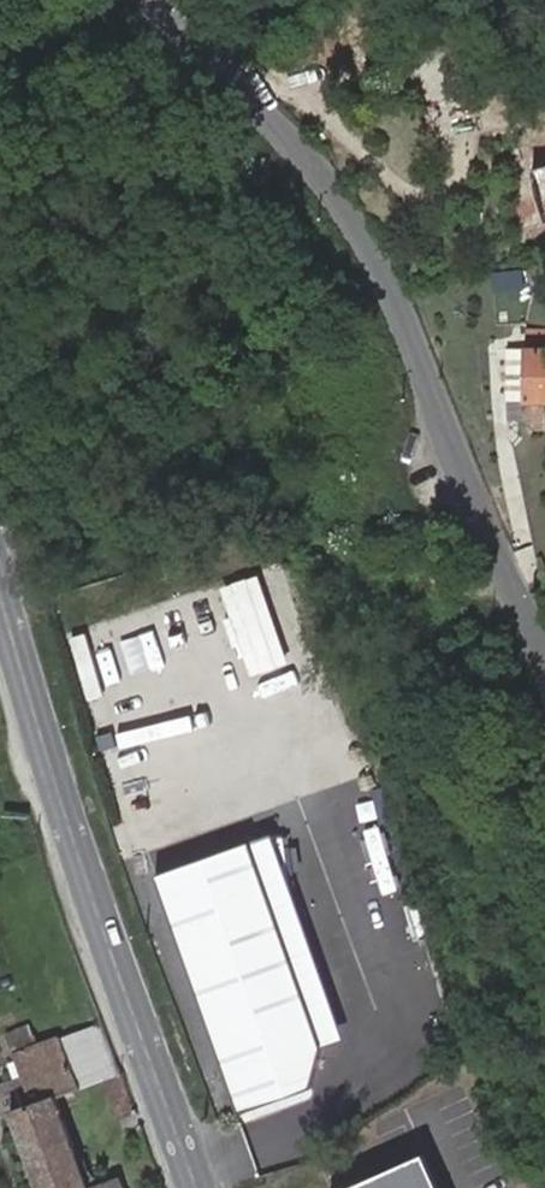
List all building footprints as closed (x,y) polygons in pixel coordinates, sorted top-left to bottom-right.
[(532,170),(537,189),(544,220),(544,166),(532,170)] [(537,189),(514,195),(515,206),(511,206),(516,227),(537,222),(538,225),(544,223),(544,220),(537,189)] [(527,331),(527,334),(526,351),(509,351),(509,400),(527,400),(527,402),(544,402),(544,331),(527,331)] [(526,351),(527,334),(509,334),(509,351),(526,351)] [(527,402),(526,425),(544,425),(544,402),(527,402)] [(237,832),(137,866),(221,1112),(300,1085),(308,1040),(237,832)] [(105,1019),(13,1052),(37,1101),(14,1110),(42,1187),(126,1187),(121,1175),(87,1187),(56,1097),(108,1080),(118,1111),(123,1113),(137,1108),(105,1019)] [(358,1187),(438,1187),(424,1157),(358,1187)]
